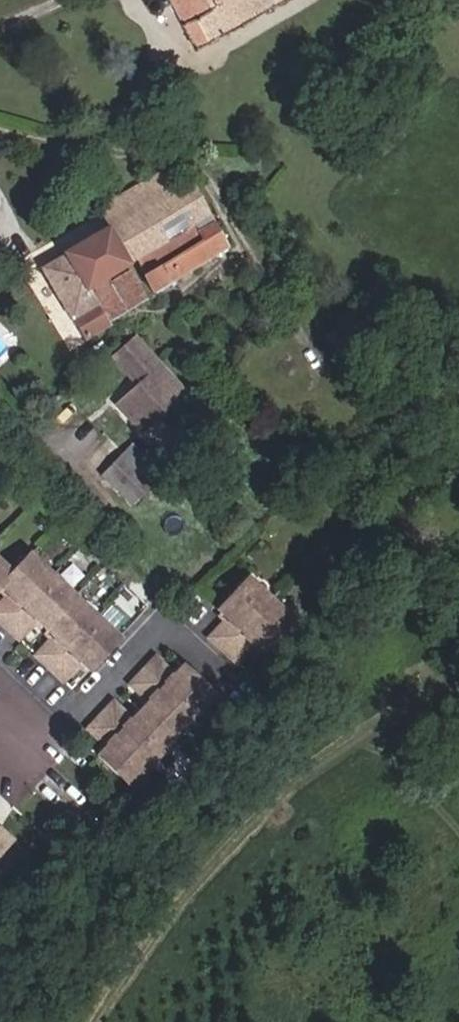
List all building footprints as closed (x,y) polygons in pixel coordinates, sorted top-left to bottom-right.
[(283,0),(145,0),(143,4),(146,9),(152,11),(171,3),(195,48),(283,0)] [(192,226),(208,217),(188,182),(172,191),(161,172),(93,212),(104,231),(64,255),(65,256),(41,271),(84,343),(110,328),(107,323),(86,287),(126,264),(134,259),(192,226)] [(153,293),(227,249),(213,222),(195,232),(192,226),(134,259),(153,293)] [(107,323),(145,300),(126,264),(86,287),(107,323)] [(191,404),(133,338),(123,348),(112,357),(137,386),(142,381),(148,388),(121,411),(147,442),(191,404)] [(72,386),(85,374),(79,367),(65,379),(72,386)] [(131,507),(154,483),(148,476),(155,469),(131,444),(100,476),(131,507)] [(133,627),(42,542),(24,562),(0,540),(0,589),(13,575),(22,584),(5,603),(31,628),(49,608),(68,626),(50,645),(77,669),(95,650),(104,658),(133,627)] [(279,637),(308,606),(262,564),(233,595),(243,604),(225,624),(252,649),(270,628),(279,637)] [(115,746),(146,775),(230,683),(199,654),(190,663),(171,646),(149,669),(168,687),(148,710),(128,692),(104,718),(123,737),(115,746)] [(16,851),(3,838),(0,838),(0,869),(16,851)]
